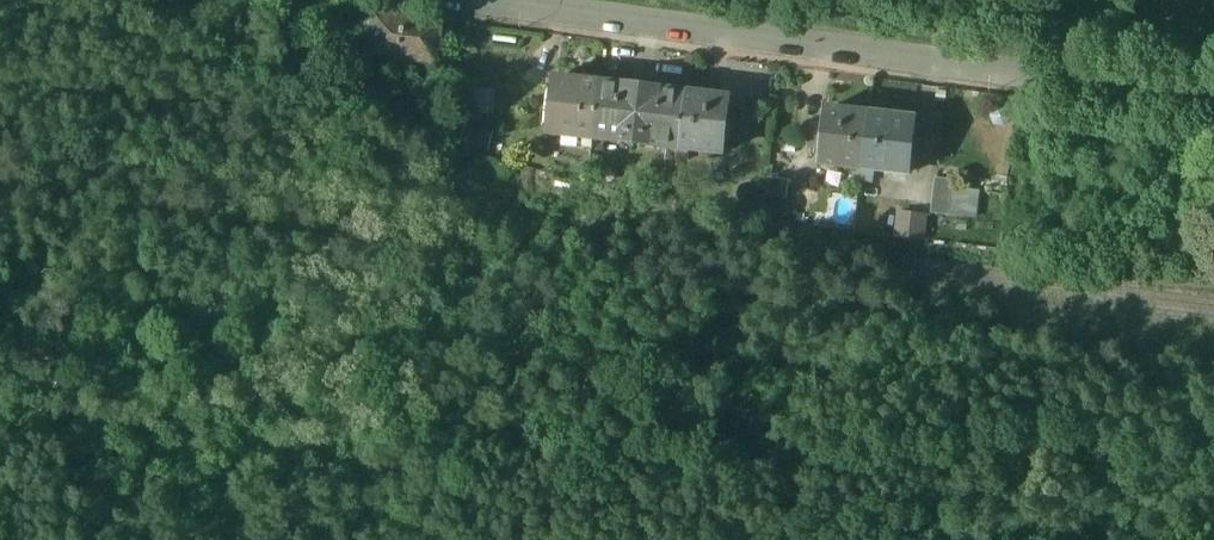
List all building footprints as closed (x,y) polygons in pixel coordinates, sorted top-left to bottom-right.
[(440,23),(374,14),(369,52),(435,61),(440,23)] [(572,78),(553,76),(546,131),(580,135),(579,146),(590,147),(597,82),(572,79),(572,78)] [(657,88),(622,84),(622,85),(597,82),(590,147),(600,149),(602,138),(665,145),(664,157),(674,158),(682,91),(657,89),(657,88)] [(466,110),(490,115),(496,88),(472,83),(466,110)] [(919,86),(915,101),(931,105),(935,90),(919,86)] [(707,94),(682,91),(674,158),(686,159),(687,147),(721,151),(727,96),(707,94)] [(868,113),(823,108),(817,162),(851,166),(850,178),(857,179),(859,167),(861,167),(868,113)] [(912,118),(868,113),(861,167),(859,167),(857,179),(870,180),(871,168),(906,172),(912,118)] [(492,130),(468,122),(461,144),(486,152),(492,130)] [(783,219),(787,178),(766,176),(762,217),(783,219)] [(953,178),(936,176),(935,188),(952,190),(952,186),(953,178)] [(952,190),(935,188),(933,211),(959,214),(962,187),(952,186),(952,190)] [(927,214),(895,211),(893,234),(924,238),(927,214)]
